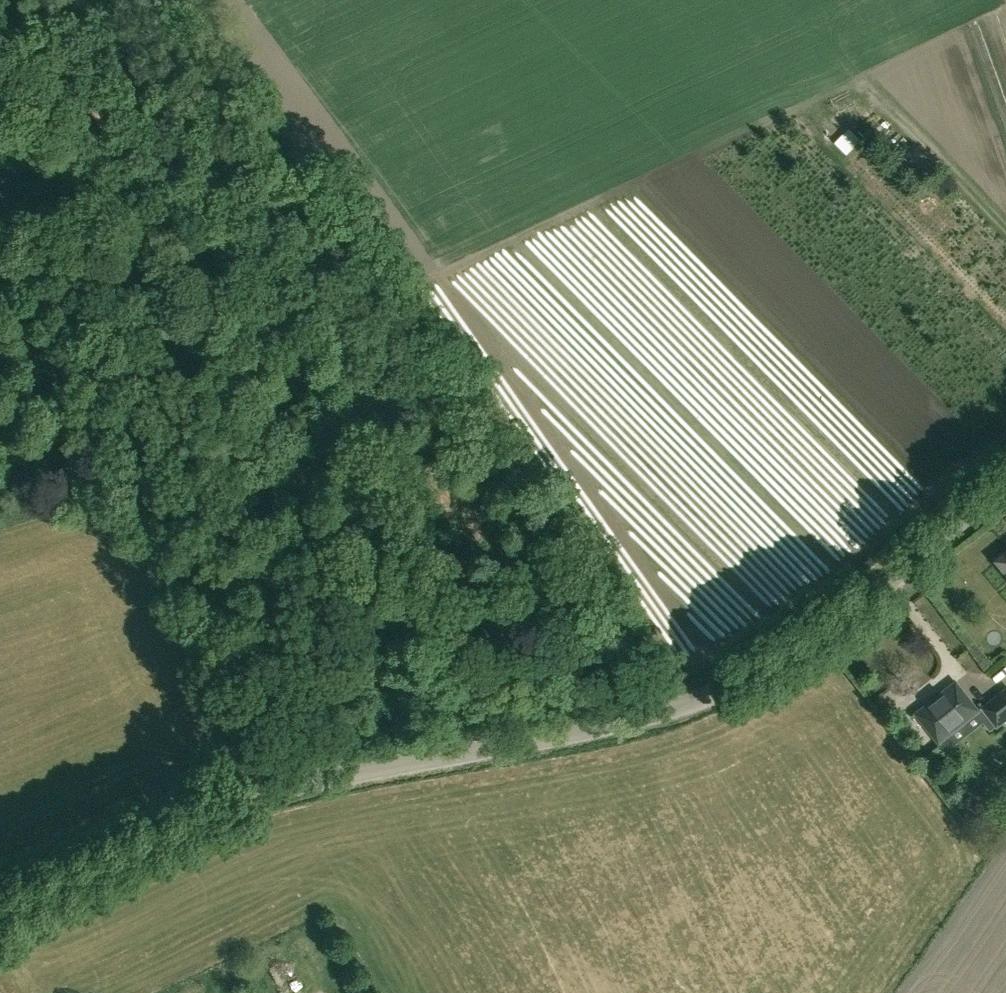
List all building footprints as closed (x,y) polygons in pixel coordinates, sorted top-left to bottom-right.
[(840,138),(852,152),(867,139),(855,126),(840,138)] [(681,582),(669,591),(681,607),(693,598),(681,582)] [(982,710),(959,681),(919,713),(942,742),(982,710)] [(985,707),(1000,726),(1005,722),(1005,691),(985,707)]
